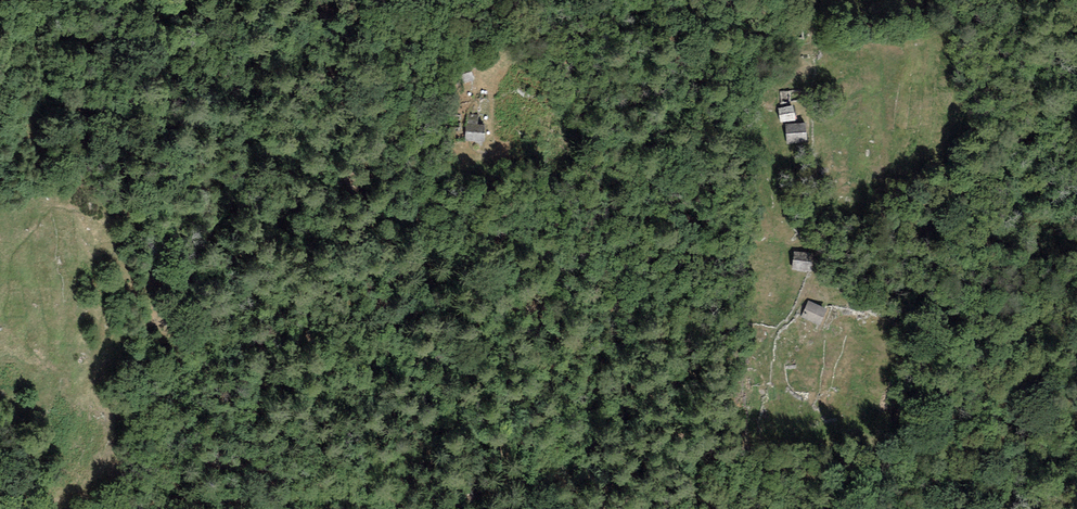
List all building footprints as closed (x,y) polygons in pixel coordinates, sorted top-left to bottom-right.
[(477,38),(462,43),(466,55),(481,51),(477,38)] [(474,79),(469,65),(455,70),(460,84),(474,79)] [(800,90),(780,91),(781,102),(801,100),(800,90)] [(388,99),(372,101),(374,117),(390,115),(388,99)] [(793,106),(778,108),(781,122),(795,120),(793,106)] [(477,115),(466,114),(466,140),(484,141),(485,125),(477,125),(477,115)] [(460,129),(461,115),(446,115),(446,129),(460,129)] [(806,123),(786,124),(788,144),(807,142),(806,123)] [(410,191),(395,194),(398,208),(413,205),(410,191)] [(813,254),(794,252),(792,269),(811,271),(813,254)] [(826,308),(808,301),(801,316),(819,324),(826,308)]
